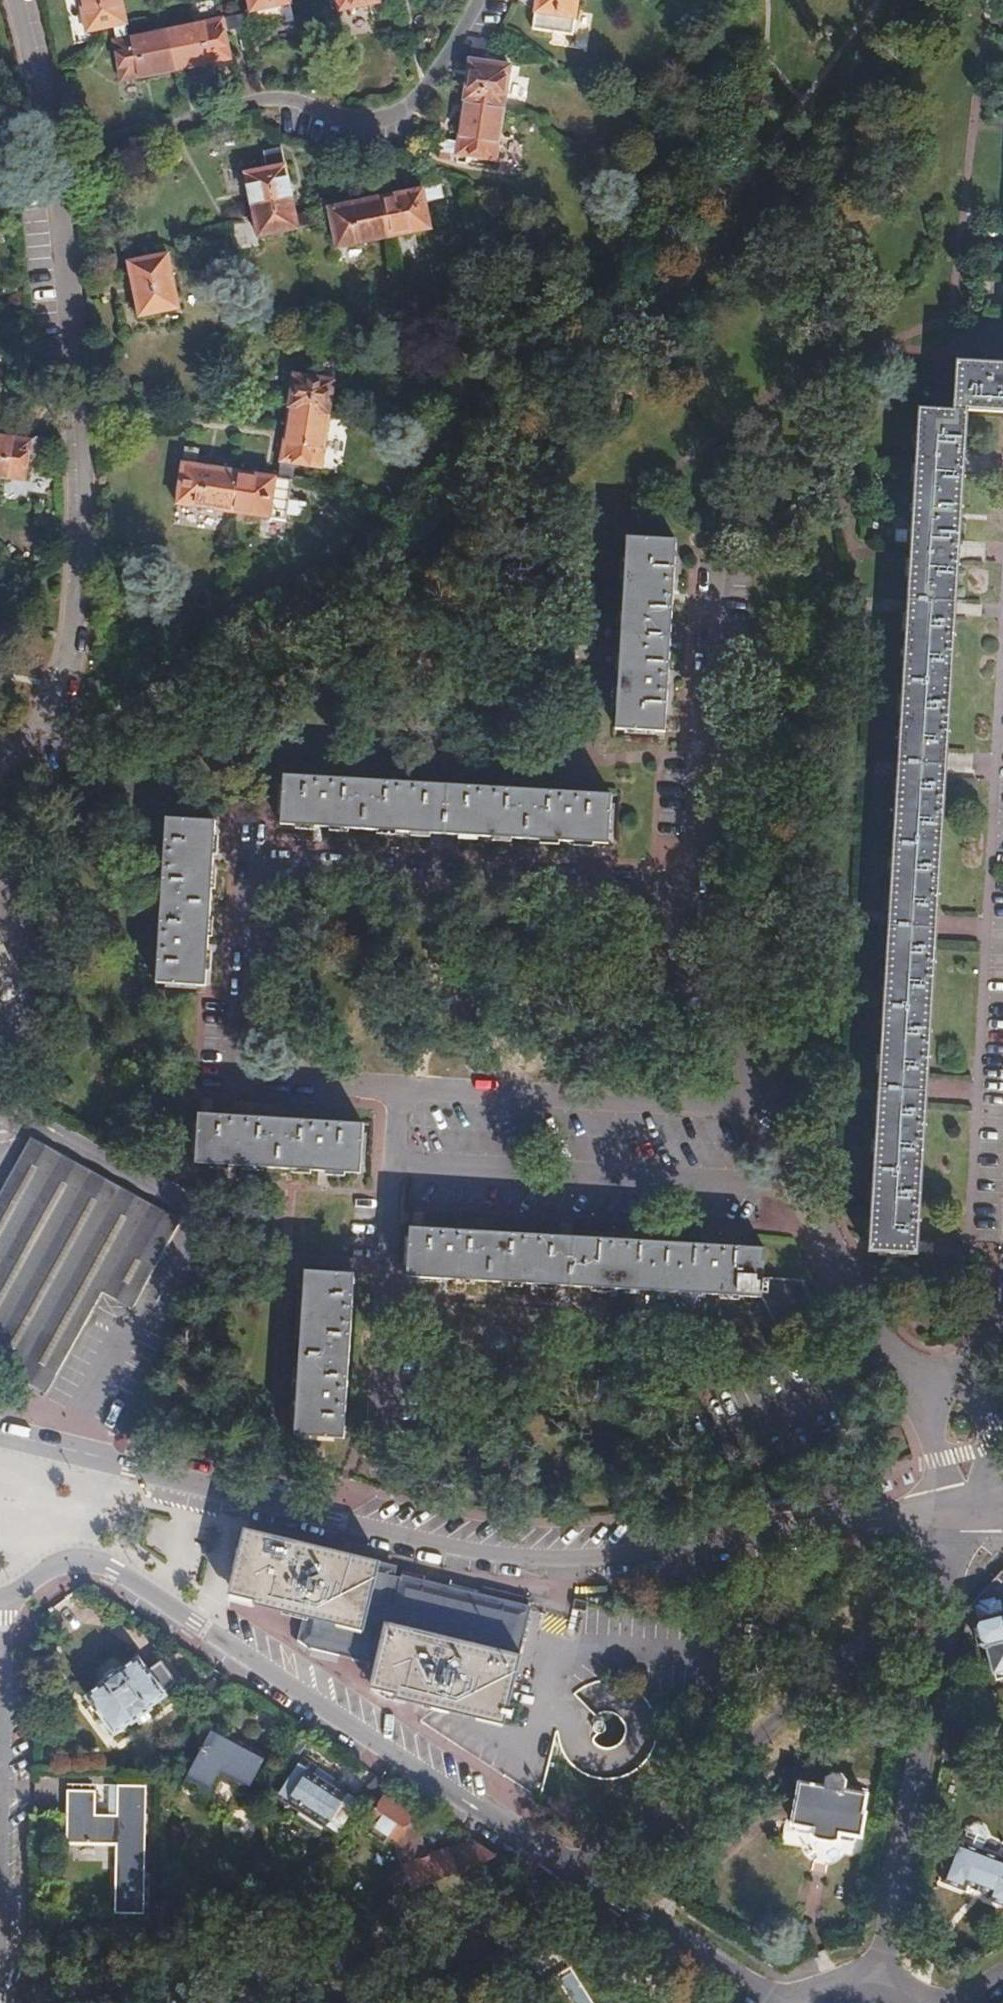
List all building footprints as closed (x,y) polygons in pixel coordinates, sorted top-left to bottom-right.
[(123,24),(118,0),(77,0),(83,33),(110,27),(123,24)] [(235,16),(237,29),(252,26),(252,29),(292,21),(288,0),(246,0),(248,13),(235,16)] [(336,11),(377,2),(377,0),(334,0),(336,11)] [(530,31),(571,36),(576,0),(535,0),(530,31)] [(235,16),(165,31),(174,71),(228,60),(223,32),(237,29),(235,16)] [(126,39),(123,24),(110,27),(114,41),(110,42),(119,82),(140,78),(174,71),(165,31),(126,39)] [(459,109),(500,115),(507,68),(480,63),(482,46),(470,43),(459,109)] [(493,162),(500,115),(459,109),(454,142),(438,140),(436,153),(493,162)] [(249,206),(289,198),(279,149),(266,151),(270,169),(242,174),(249,206)] [(436,187),(373,199),(381,240),(428,231),(422,202),(438,199),(436,187)] [(13,189),(2,190),(5,210),(16,208),(13,189)] [(292,215),(289,198),(249,206),(255,238),(311,226),(308,212),(292,215)] [(373,199),(308,212),(311,226),(328,223),(334,249),(381,240),(373,199)] [(166,255),(126,262),(136,317),(176,309),(166,255)] [(963,421),(1002,424),(1002,364),(951,360),(947,420),(963,421)] [(291,375),(285,418),(325,423),(334,365),(322,363),(320,379),(291,375)] [(285,418),(276,479),(289,481),(291,464),(319,468),(325,423),(285,418)] [(963,421),(947,420),(914,418),(911,477),(909,500),(908,530),(895,767),(886,917),(877,1086),(868,1253),(915,1257),(916,1229),(924,1098),(925,1089),(925,1080),(934,928),(934,920),(935,914),(942,782),(943,770),(944,758),(952,621),(952,613),(952,606),(956,551),(961,457),(963,421)] [(34,436),(29,442),(27,453),(45,456),(47,439),(34,436)] [(0,437),(0,478),(23,482),(27,453),(29,442),(0,437)] [(182,464),(197,467),(199,451),(184,449),(182,464)] [(237,473),(197,467),(182,464),(176,505),(232,513),(237,473)] [(276,479),(237,473),(232,513),(287,521),(287,515),(289,501),(292,481),(289,481),(276,479)] [(289,501),(287,515),(304,518),(306,504),(289,501)] [(672,543),(625,540),(622,575),(619,619),(617,661),(612,730),(661,733),(662,718),(671,556),(672,543)] [(444,787),(283,776),(279,822),(321,825),(404,831),(441,833),(485,836),(574,842),(605,844),(608,798),(444,787)] [(213,821),(165,819),(157,980),(205,983),(207,947),(212,857),(213,821)] [(8,1001),(54,979),(0,870),(0,1005),(8,1001)] [(361,1123),(199,1113),(197,1160),(229,1162),(325,1167),(359,1170),(361,1123)] [(28,1139),(0,1191),(0,1371),(43,1395),(99,1291),(129,1307),(176,1220),(28,1139)] [(748,1296),(747,1274),(749,1245),(708,1243),(631,1238),(408,1225),(405,1275),(444,1278),(562,1285),(645,1290),(669,1292),(693,1293),(748,1296)] [(348,1272),(303,1269),(301,1315),(295,1417),(294,1433),(339,1436),(339,1427),(348,1272)] [(747,1274),(748,1296),(768,1331),(808,1310),(790,1276),(747,1274)] [(415,1429),(395,1428),(394,1452),(414,1453),(415,1429)] [(253,1605),(300,1616),(363,1631),(379,1563),(246,1530),(230,1594),(254,1599),(253,1605)] [(393,1567),(379,1563),(363,1631),(300,1616),(295,1640),(306,1647),(384,1665),(393,1628),(517,1656),(530,1606),(506,1601),(464,1590),(414,1579),(391,1573),(393,1567)] [(963,1626),(970,1645),(975,1648),(980,1647),(987,1671),(1002,1666),(1002,1607),(992,1610),(989,1602),(982,1604),(981,1599),(972,1602),(974,1606),(969,1608),(971,1617),(968,1618),(963,1626)] [(498,1731),(517,1656),(393,1628),(384,1665),(377,1694),(401,1700),(402,1707),(430,1714),(498,1731)] [(162,1694),(175,1684),(157,1662),(145,1670),(135,1659),(120,1671),(117,1668),(97,1683),(99,1686),(83,1698),(112,1737),(127,1725),(130,1727),(151,1711),(149,1708),(164,1697),(162,1694)] [(247,1789),(265,1756),(210,1727),(182,1780),(206,1792),(217,1773),(247,1789)] [(276,1795),(326,1826),(344,1800),(328,1790),(335,1780),(300,1759),(276,1795)] [(872,1793),(798,1781),(795,1806),(790,1805),(787,1832),(806,1835),(810,1845),(842,1850),(848,1842),(867,1845),(871,1818),(868,1817),(872,1793)] [(140,1912),(144,1786),(117,1785),(116,1814),(97,1814),(97,1789),(66,1789),(63,1843),(112,1844),(110,1912),(140,1912)] [(326,1826),(334,1832),(360,1803),(347,1794),(344,1800),(326,1826)] [(494,1853),(474,1841),(432,1855),(430,1850),(423,1851),(396,1811),(371,1794),(356,1817),(360,1819),(352,1832),(373,1845),(380,1833),(400,1864),(409,1889),(415,1887),(436,1879),(472,1863),(494,1853)] [(935,1881),(958,1890),(961,1884),(982,1891),(979,1898),(1002,1908),(1002,1906),(1002,1862),(951,1841),(935,1881)]
